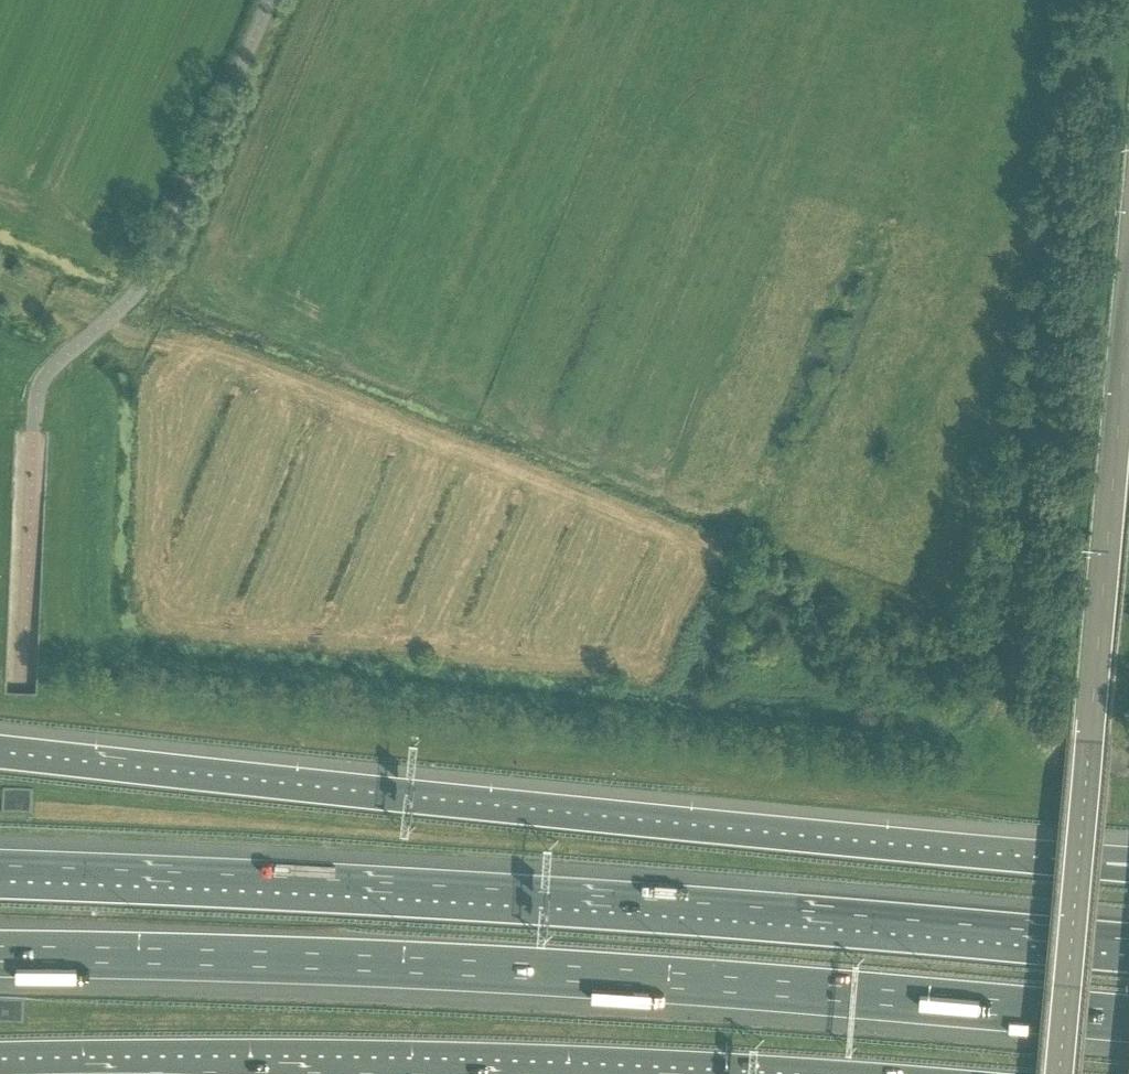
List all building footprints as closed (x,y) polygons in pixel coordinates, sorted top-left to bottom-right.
[(33,787),(2,786),(1,812),(32,813),(33,787)] [(0,997),(0,998),(24,999),(22,1023),(0,1022),(0,1023),(23,1024),(24,998),(0,997)]
